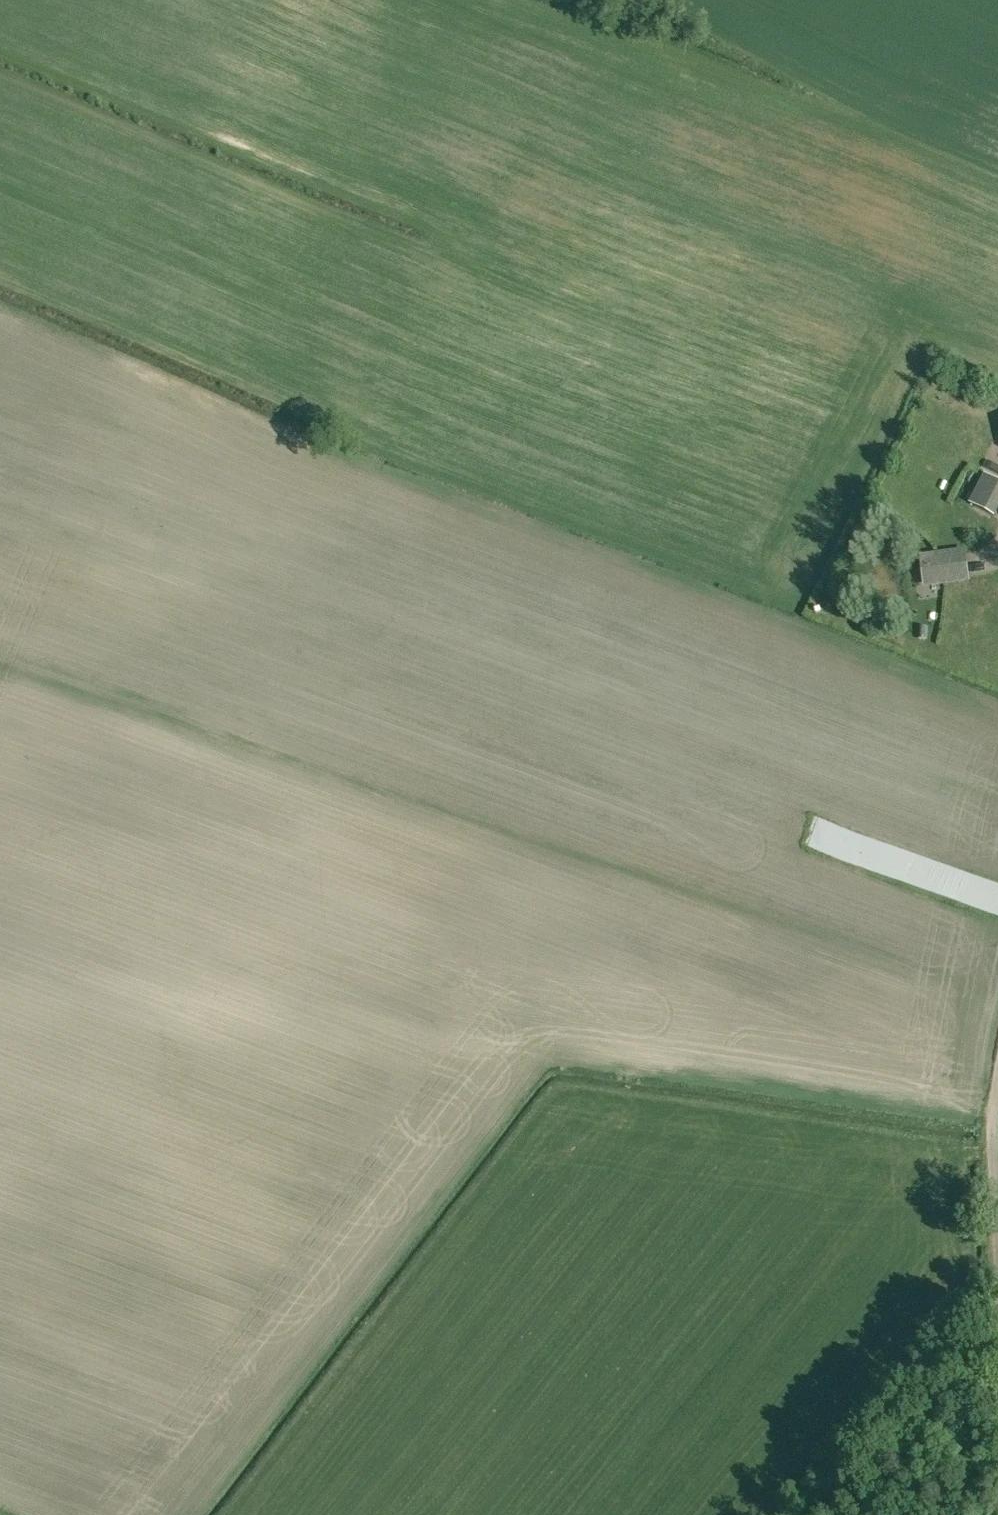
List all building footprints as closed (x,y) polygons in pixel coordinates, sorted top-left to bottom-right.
[(994,515),(997,507),(997,480),(984,472),(968,502),(994,515)]
